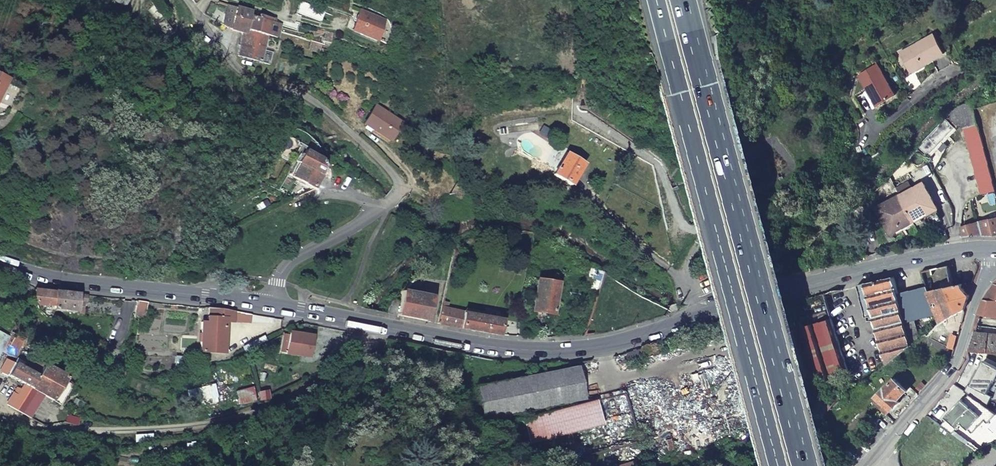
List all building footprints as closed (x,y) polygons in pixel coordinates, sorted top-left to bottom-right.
[(210,15),(218,2),(214,0),(210,0),(204,11),(210,15)] [(236,3),(229,0),(221,22),(229,25),(236,3)] [(244,31),(247,25),(251,13),(252,9),(236,3),(228,26),(244,31)] [(385,17),(363,8),(355,28),(378,37),(385,17)] [(259,16),(251,13),(247,25),(267,33),(272,20),(275,21),(276,19),(265,15),(260,13),(259,16)] [(280,29),(283,24),(275,21),(272,20),(267,33),(277,37),(280,29)] [(244,31),(238,52),(258,60),(267,33),(247,25),(244,31)] [(321,36),(325,37),(328,38),(331,33),(323,30),(321,36)] [(945,56),(937,36),(902,51),(910,67),(928,59),(930,63),(945,56)] [(859,77),(870,92),(874,89),(885,103),(899,92),(877,63),(859,77)] [(874,89),(870,92),(869,93),(880,107),(885,103),(874,89)] [(994,190),(973,102),(957,108),(919,145),(930,155),(956,128),(964,127),(981,193),(994,190)] [(373,104),(361,123),(387,140),(399,121),(373,104)] [(305,150),(299,163),(303,164),(321,172),(323,160),(305,150)] [(565,155),(551,178),(569,188),(583,165),(565,155)] [(321,172),(303,164),(297,177),(314,185),(321,172)] [(900,189),(904,197),(916,190),(912,183),(900,189)] [(879,210),(891,236),(940,210),(927,185),(916,190),(904,197),(879,210)] [(250,195),(246,190),(239,196),(242,201),(250,195)] [(995,238),(995,219),(962,229),(963,239),(995,238)] [(947,267),(930,270),(933,292),(952,288),(947,267)] [(433,278),(418,276),(416,277),(419,280),(417,282),(432,284),(433,278)] [(419,280),(416,277),(411,283),(414,286),(417,282),(419,280)] [(885,364),(886,363),(910,346),(904,324),(902,312),(898,296),(893,277),(864,283),(873,319),(885,364)] [(556,285),(536,282),(531,313),(552,316),(556,285)] [(866,320),(873,319),(864,283),(857,285),(866,320)] [(984,301),(995,301),(995,284),(993,287),(985,299),(984,301)] [(930,293),(933,304),(937,315),(938,320),(940,325),(943,323),(945,326),(950,324),(947,320),(958,314),(964,311),(970,298),(968,295),(963,290),(962,286),(952,288),(933,292),(930,293)] [(32,290),(32,296),(31,301),(36,308),(43,309),(74,312),(75,301),(85,302),(86,296),(32,290)] [(898,296),(902,312),(933,304),(930,293),(929,290),(898,296)] [(389,315),(427,323),(431,298),(403,293),(400,304),(392,303),(391,304),(389,315)] [(84,313),(85,302),(75,301),(74,312),(84,313)] [(984,301),(980,314),(984,317),(995,318),(995,301),(984,301)] [(499,337),(500,337),(502,322),(495,320),(495,318),(492,318),(493,314),(485,313),(484,316),(447,309),(448,303),(443,302),(438,325),(499,337)] [(933,304),(902,312),(904,324),(937,315),(933,304)] [(228,321),(229,312),(216,310),(215,314),(210,314),(209,319),(203,319),(200,349),(224,351),(228,321)] [(252,314),(229,312),(228,321),(250,324),(252,314)] [(779,335),(794,386),(844,370),(831,320),(779,335)] [(312,336),(289,332),(288,338),(284,337),(283,345),(281,345),(280,353),(308,358),(312,336)] [(973,332),(967,351),(995,354),(995,335),(973,332)] [(948,348),(954,350),(958,337),(953,336),(948,348)] [(635,360),(645,357),(642,349),(632,352),(635,360)] [(24,383),(32,388),(45,363),(22,351),(22,352),(9,375),(24,383)] [(984,405),(990,396),(985,393),(992,380),(995,382),(995,368),(983,360),(969,384),(965,392),(967,393),(969,395),(984,405)] [(45,363),(32,388),(45,395),(56,401),(69,377),(45,363)] [(475,383),(482,416),(581,399),(574,365),(475,383)] [(885,403),(881,408),(889,415),(900,403),(898,401),(909,389),(895,378),(878,397),(885,403)] [(20,410),(32,388),(24,383),(18,396),(13,394),(9,404),(20,410)] [(45,395),(32,388),(20,410),(33,417),(45,395)] [(260,403),(267,400),(265,391),(257,393),(260,403)] [(984,405),(969,395),(963,401),(961,400),(959,398),(943,416),(945,418),(939,425),(950,433),(958,421),(966,427),(976,413),(982,417),(989,409),(984,405)] [(593,401),(519,414),(523,439),(597,426),(593,401)] [(994,412),(989,409),(982,417),(987,420),(994,412)] [(972,431),(982,417),(976,413),(966,427),(972,431)]
